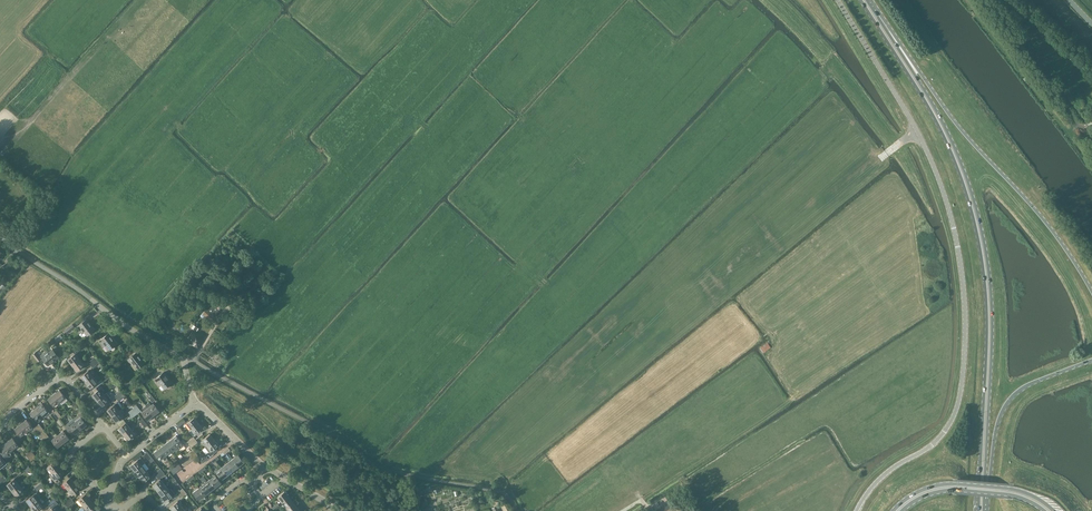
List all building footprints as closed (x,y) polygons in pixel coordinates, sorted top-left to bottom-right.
[(219,309),(224,304),(218,299),(214,305),(213,304),(208,310),(206,309),(202,313),(211,321),(220,310),(219,309)] [(87,319),(77,327),(81,333),(83,331),(87,336),(95,329),(87,319)] [(64,331),(66,334),(74,327),(72,324),(64,331)] [(187,341),(188,342),(198,348),(204,338),(203,337),(194,331),(195,330),(194,330),(187,341)] [(109,333),(99,341),(103,347),(105,346),(108,350),(117,344),(109,333)] [(84,343),(76,349),(78,351),(86,346),(84,343)] [(767,343),(759,348),(763,353),(766,351),(771,347),(767,343)] [(40,355),(45,362),(48,365),(58,357),(52,349),(47,353),(46,351),(40,355)] [(32,354),(38,361),(40,359),(35,352),(32,354)] [(137,352),(127,360),(131,366),(133,365),(136,369),(145,363),(137,352)] [(70,363),(72,366),(80,359),(75,353),(68,359),(70,363)] [(88,362),(90,365),(97,360),(95,357),(88,362)] [(80,359),(72,366),(73,368),(74,368),(77,371),(84,365),(80,359)] [(83,380),(84,383),(93,376),(88,370),(81,376),(83,380)] [(160,385),(164,389),(172,383),(164,372),(154,380),(158,386),(160,385)] [(93,376),(84,383),(86,385),(87,384),(90,388),(97,382),(93,376)] [(95,393),(92,394),(95,398),(94,399),(96,401),(104,395),(102,392),(100,389),(102,387),(99,385),(97,387),(93,390),(95,393)] [(55,392),(53,393),(60,402),(62,404),(67,400),(65,398),(65,397),(59,390),(56,392),(55,392)] [(60,402),(53,393),(51,395),(51,396),(48,399),(54,406),(60,402)] [(104,395),(96,401),(98,403),(101,406),(108,400),(111,399),(106,393),(104,395)] [(115,404),(105,411),(110,417),(111,416),(119,410),(122,408),(118,402),(115,404)] [(149,402),(145,405),(146,406),(147,408),(154,416),(156,414),(159,411),(153,403),(151,405),(149,402)] [(38,405),(36,407),(42,415),(48,411),(42,403),(38,406),(38,405)] [(144,411),(141,412),(147,420),(148,421),(154,417),(153,417),(154,416),(147,408),(146,406),(142,409),(144,411)] [(42,415),(36,407),(33,409),(34,410),(30,412),(38,422),(41,420),(39,418),(42,415)] [(119,410),(111,416),(113,419),(113,418),(116,422),(124,416),(121,413),(123,410),(122,408),(119,410)] [(76,417),(73,419),(81,429),(81,430),(84,428),(83,427),(86,425),(84,422),(87,420),(82,412),(76,417)] [(186,423),(191,429),(198,423),(194,417),(186,423)] [(73,419),(64,426),(70,434),(73,432),(75,434),(78,431),(79,432),(81,430),(81,429),(73,419)] [(22,422),(20,423),(26,432),(32,427),(26,420),(23,422),(22,422)] [(120,432),(122,435),(130,428),(126,422),(118,428),(121,432),(120,432)] [(26,432),(20,423),(17,425),(18,426),(14,429),(20,436),(26,432)] [(198,423),(191,429),(195,435),(203,429),(198,423)] [(130,428),(122,435),(124,437),(124,436),(127,440),(128,439),(129,440),(130,440),(132,438),(133,437),(132,436),(135,434),(130,428)] [(63,431),(57,435),(64,444),(66,442),(65,441),(69,438),(63,431)] [(202,440),(206,446),(214,439),(210,434),(202,440)] [(64,444),(57,435),(51,440),(57,447),(61,445),(64,444)] [(170,440),(176,447),(178,450),(184,446),(176,435),(170,440)] [(8,440),(6,441),(12,450),(18,445),(12,437),(8,440)] [(206,446),(205,447),(211,455),(218,450),(216,447),(218,445),(214,439),(206,446)] [(170,440),(165,444),(171,452),(176,447),(170,440)] [(12,450),(6,441),(3,443),(4,444),(0,446),(3,450),(1,452),(6,459),(11,455),(9,452),(12,450)] [(165,444),(159,448),(165,456),(171,452),(165,444)] [(165,456),(159,448),(154,453),(159,460),(163,458),(164,460),(167,458),(165,456)] [(34,459),(28,452),(25,455),(31,461),(34,459)] [(141,452),(132,459),(134,461),(142,454),(141,452)] [(238,454),(232,459),(238,466),(244,462),(238,454)] [(138,459),(129,466),(131,469),(132,468),(135,471),(142,465),(140,462),(138,459)] [(232,459),(227,463),(233,471),(238,466),(232,459)] [(47,467),(52,473),(60,466),(58,464),(55,461),(47,467)] [(227,463),(221,467),(227,475),(233,471),(227,463)] [(135,471),(139,477),(147,470),(142,465),(135,471)] [(52,473),(49,475),(51,477),(56,484),(64,478),(61,475),(64,473),(65,472),(61,466),(60,466),(52,473)] [(227,475),(221,467),(218,470),(216,468),(214,471),(216,472),(222,479),(227,475)] [(147,470),(139,477),(143,482),(151,476),(147,470)] [(215,475),(210,480),(216,487),(221,483),(215,475)] [(62,483),(67,489),(75,482),(73,480),(70,477),(62,483)] [(7,484),(11,490),(19,484),(14,478),(7,484)] [(152,485),(157,490),(164,485),(160,479),(152,485)] [(205,479),(202,482),(204,484),(210,491),(216,487),(210,480),(207,481),(205,479)] [(75,482),(67,489),(72,495),(79,489),(76,485),(77,485),(75,482)] [(19,484),(11,490),(11,491),(12,493),(13,493),(16,496),(23,490),(19,484)] [(204,484),(198,488),(204,496),(210,491),(204,484)] [(157,490),(161,496),(169,490),(164,485),(157,490)] [(204,496),(198,488),(193,493),(199,500),(204,496)] [(169,490),(161,496),(166,502),(173,496),(175,494),(171,489),(169,490)] [(277,496),(282,502),(289,496),(284,491),(277,496)] [(34,494),(26,500),(29,504),(28,504),(30,507),(38,500),(40,499),(35,493),(34,494)] [(78,499),(83,505),(91,498),(89,496),(88,497),(86,493),(78,499)] [(282,502),(286,507),(293,502),(289,496),(282,502)] [(91,498),(83,505),(87,510),(95,505),(92,501),(93,501),(91,498)] [(30,507),(32,509),(34,510),(36,510),(43,506),(38,500),(30,507)] [(49,506),(51,508),(51,509),(55,505),(58,504),(56,501),(49,506)] [(173,510),(176,510),(182,507),(178,501),(170,507),(173,510)] [(289,510),(292,510),(297,507),(293,502),(286,507),(289,510)]
